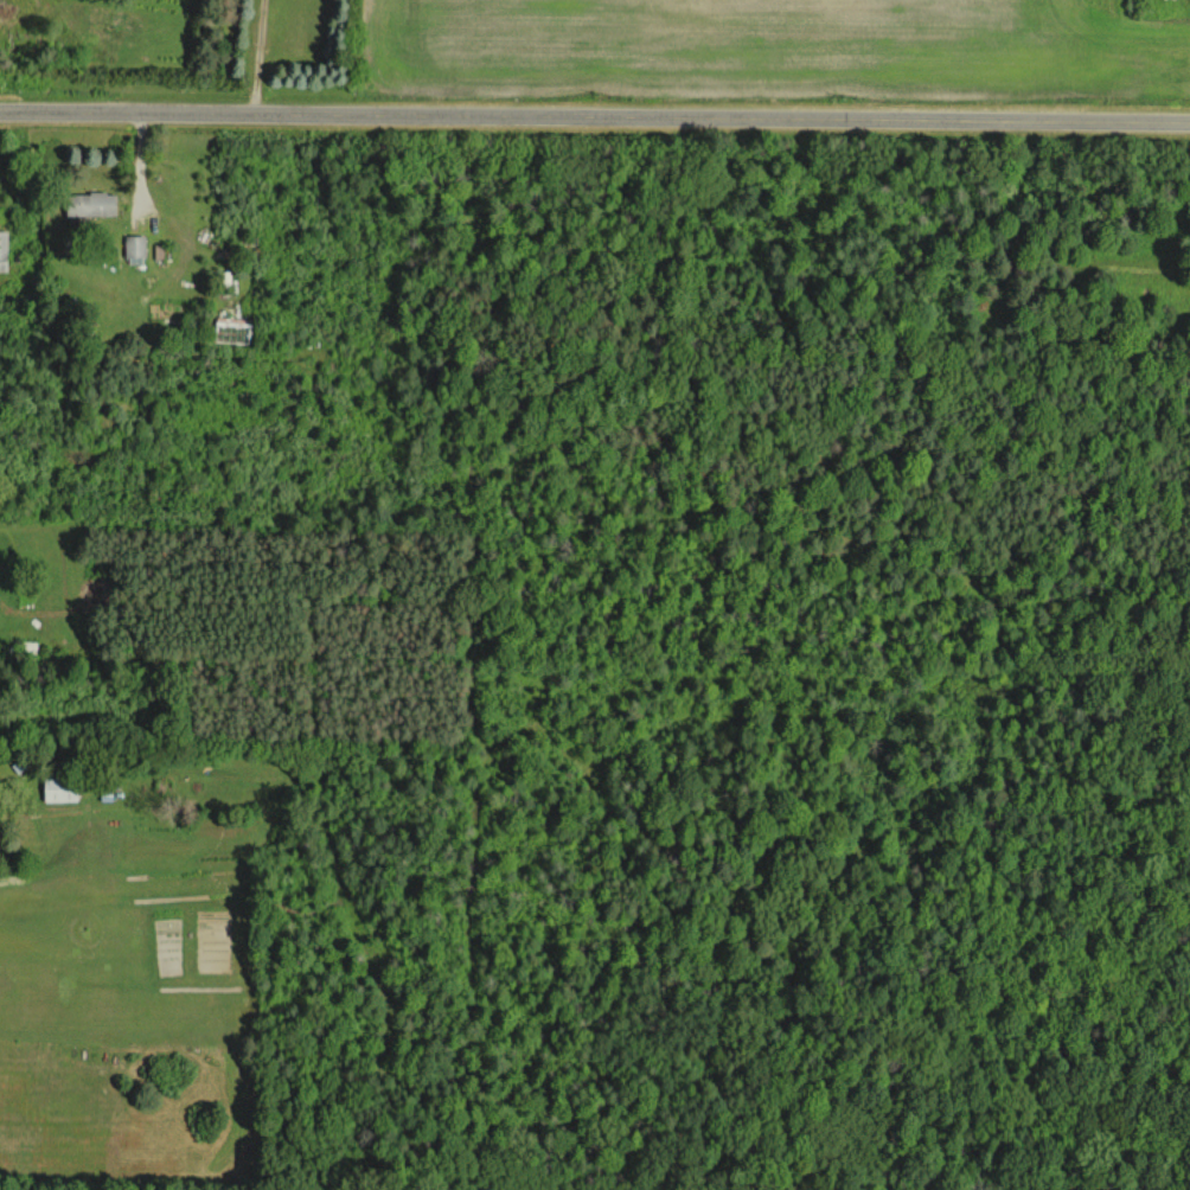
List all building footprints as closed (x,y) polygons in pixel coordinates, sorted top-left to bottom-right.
[(114,215),(113,192),(65,193),(65,216),(114,215)] [(145,235),(124,235),(125,259),(145,258),(145,235)] [(44,780),(45,801),(67,800),(67,779),(44,780)]
